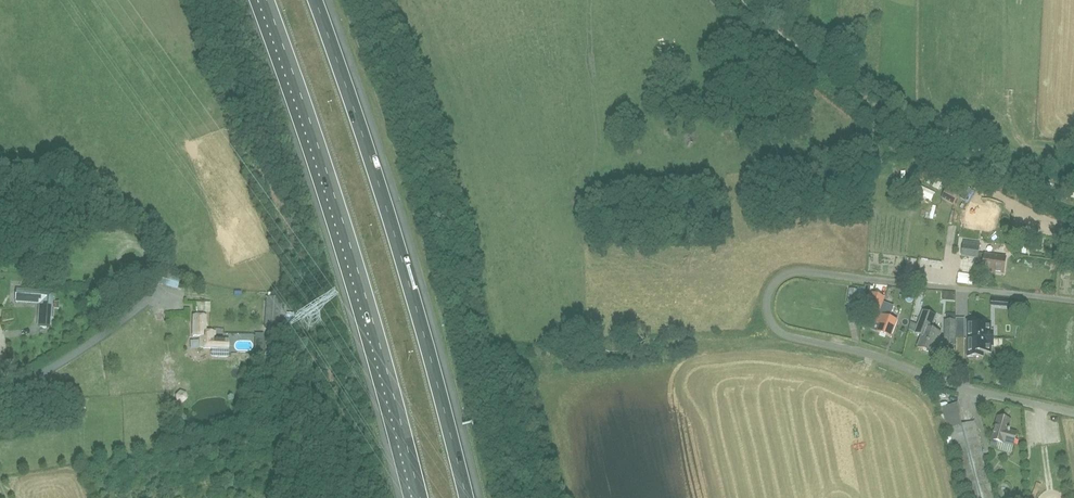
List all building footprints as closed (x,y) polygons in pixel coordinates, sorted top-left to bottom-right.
[(946,189),(941,198),(954,205),(959,196),(946,189)] [(968,222),(982,223),(984,208),(970,206),(968,222)] [(978,258),(978,254),(979,242),(963,241),(961,257),(978,258)] [(1004,274),(1006,257),(978,254),(978,258),(977,263),(984,264),(983,272),(1004,274)] [(177,288),(180,277),(161,271),(158,282),(177,288)] [(52,309),(53,291),(15,288),(15,303),(38,304),(37,326),(51,327),(52,317),(53,318),(54,310),(52,309)] [(942,293),(941,305),(953,305),(954,294),(942,293)] [(872,294),(867,307),(878,311),(874,322),(880,325),(877,332),(890,337),(896,321),(889,318),(893,306),(882,302),(884,298),(872,294)] [(991,297),(991,304),(1016,307),(1017,299),(991,297)] [(265,298),(264,326),(286,327),(287,299),(265,298)] [(941,334),(931,330),(937,316),(923,311),(914,333),(922,337),(918,347),(932,352),(936,340),(938,341),(941,334)] [(956,345),(956,314),(946,314),(946,322),(944,322),(944,345),(956,345)] [(200,348),(202,348),(202,349),(212,349),(211,357),(227,357),(228,349),(229,349),(229,339),(215,339),(215,330),(212,330),(212,331),(206,330),(206,316),(193,316),(193,336),(200,336),(200,348)] [(996,330),(1005,330),(1004,320),(996,320),(996,330)] [(983,321),(967,321),(967,339),(993,339),(993,331),(991,331),(991,325),(983,325),(983,321)] [(993,346),(993,339),(967,339),(967,357),(983,357),(983,352),(991,352),(991,346),(993,346)] [(113,384),(108,384),(108,390),(125,390),(125,375),(113,375),(113,384)] [(956,406),(944,410),(946,421),(959,417),(956,406)] [(1017,432),(1007,430),(1010,421),(998,418),(992,440),(990,447),(997,448),(998,442),(1003,443),(1014,446),(1017,432)] [(948,428),(967,497),(995,497),(975,421),(948,428)] [(1057,425),(1046,427),(1048,439),(1059,438),(1057,425)]
